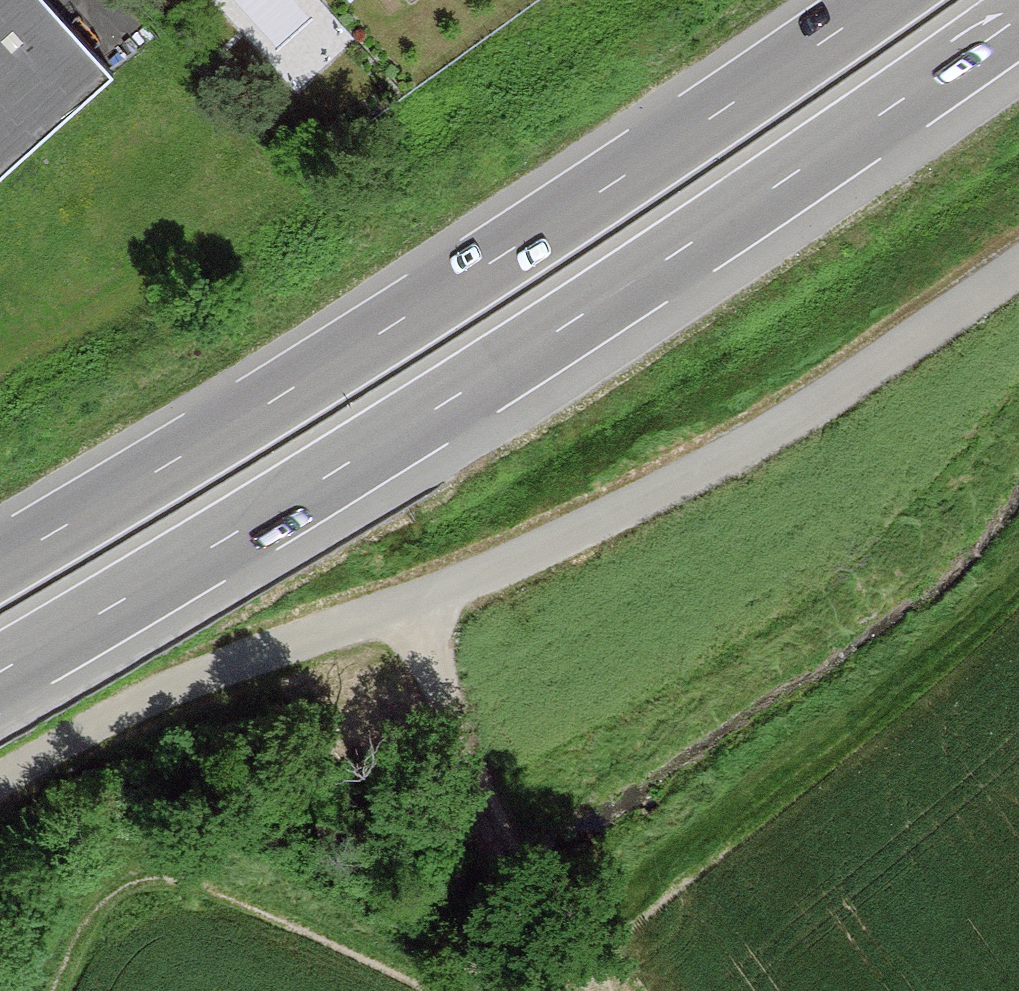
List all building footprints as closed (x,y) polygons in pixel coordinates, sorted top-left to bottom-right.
[(121,66),(60,0),(0,0),(0,178),(121,66)] [(118,36),(138,19),(121,0),(85,0),(118,36)]
